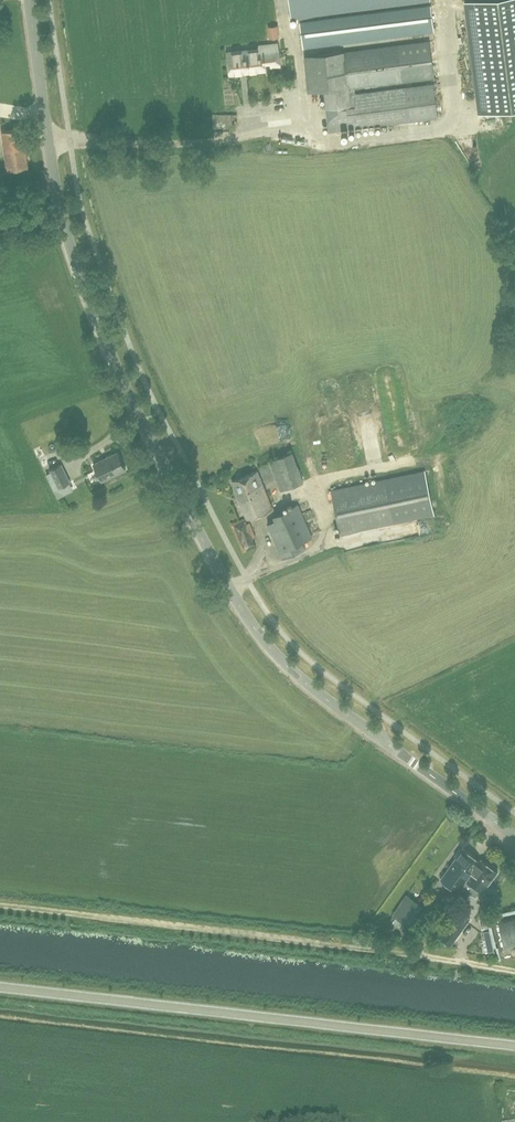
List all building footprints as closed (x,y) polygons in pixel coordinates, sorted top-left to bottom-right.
[(293,16),(422,0),(291,0),(293,16)] [(479,112),(514,107),(514,0),(474,0),(463,2),(479,112)] [(307,46),(430,30),(427,6),(303,22),(307,46)] [(285,35),(288,47),(297,45),(294,33),(285,35)] [(355,94),(354,87),(434,77),(429,41),(303,57),(307,89),(323,87),(329,132),(438,117),(433,84),(355,94)] [(246,72),(266,70),(265,66),(280,64),(278,44),(260,46),(260,49),(228,53),(231,74),(231,72),(246,70),(246,72)] [(266,104),(265,114),(273,115),(274,106),(266,104)] [(10,170),(29,167),(23,128),(4,131),(10,170)] [(391,415),(405,410),(403,404),(389,408),(391,415)] [(102,481),(126,469),(117,452),(93,464),(102,481)] [(281,490),(304,482),(292,452),(269,461),(281,490)] [(71,482),(62,464),(49,470),(58,488),(59,488),(70,483),(71,482)] [(434,516),(425,470),(331,490),(341,535),(434,516)] [(247,519),(273,509),(263,485),(257,471),(232,481),(239,499),(247,519)] [(283,559),(305,549),(302,542),(312,537),(298,504),(280,512),(282,517),(273,521),(270,525),(269,525),(283,559)] [(247,524),(245,519),(232,524),(243,552),(256,547),(253,539),(256,537),(250,523),(247,524)] [(456,858),(441,879),(453,888),(454,889),(454,888),(459,891),(460,892),(464,887),(463,886),(480,861),(463,848),(461,851),(459,849),(454,856),(456,858)] [(481,859),(480,861),(463,886),(464,887),(477,895),(481,890),(483,892),(498,871),(481,859)] [(406,894),(393,914),(395,915),(412,927),(425,908),(415,900),(409,896),(406,894)] [(456,910),(446,925),(457,933),(467,918),(456,910)] [(499,922),(505,946),(514,944),(514,918),(499,922)]
